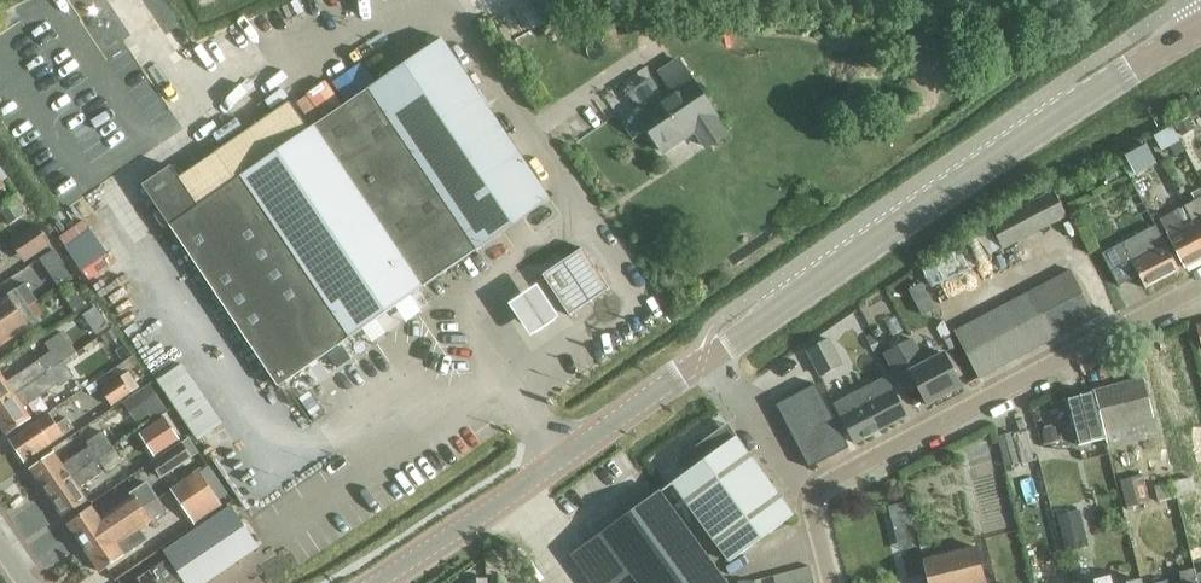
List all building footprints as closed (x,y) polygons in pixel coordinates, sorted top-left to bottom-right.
[(544,23),(572,7),(568,0),(531,0),(544,23)] [(171,165),(142,185),(277,386),(549,199),(441,39),(376,83),(346,104),(308,130),(289,102),(219,150),(238,178),(198,206),(171,165)] [(672,90),(637,113),(663,152),(695,130),(707,147),(725,135),(713,118),(716,116),(678,60),(660,72),(672,90)] [(361,62),(331,82),(346,104),(376,83),(361,62)] [(1187,117),(1175,124),(1182,135),(1193,128),(1187,117)] [(1171,126),(1154,136),(1162,150),(1179,141),(1171,126)] [(1144,146),(1130,152),(1135,163),(1149,157),(1144,146)] [(1168,178),(1158,184),(1166,199),(1176,193),(1168,178)] [(1140,193),(1152,215),(1166,208),(1154,186),(1140,193)] [(1003,251),(1067,217),(1053,190),(975,231),(987,254),(1001,247),(1003,251)] [(10,225),(23,216),(17,207),(24,202),(18,192),(11,197),(11,198),(0,206),(0,210),(10,225)] [(1183,207),(1200,240),(1200,198),(1183,207)] [(1200,259),(1200,240),(1183,207),(1159,220),(1185,268),(1200,259)] [(10,241),(23,261),(48,245),(34,224),(10,241)] [(1122,243),(1101,254),(1118,286),(1139,275),(1146,288),(1179,271),(1166,245),(1155,225),(1122,243)] [(929,259),(943,281),(979,258),(965,236),(929,259)] [(609,288),(582,247),(541,275),(569,315),(609,288)] [(69,267),(56,248),(40,259),(51,275),(52,275),(54,278),(69,267)] [(954,331),(978,378),(1095,317),(1070,270),(954,331)] [(921,281),(908,287),(916,301),(927,295),(928,295),(921,281)] [(26,307),(14,290),(0,300),(0,324),(26,307)] [(559,324),(537,291),(508,311),(530,344),(559,324)] [(78,292),(65,300),(74,313),(87,305),(78,292)] [(916,301),(914,302),(921,316),(924,314),(934,309),(929,297),(928,297),(927,295),(916,301)] [(8,336),(34,318),(26,307),(0,324),(0,341),(8,336)] [(110,330),(99,337),(105,345),(116,338),(110,330)] [(76,353),(62,332),(44,344),(50,353),(5,383),(0,375),(0,404),(76,353)] [(1177,358),(1191,354),(1186,334),(1172,337),(1177,358)] [(820,375),(841,364),(828,339),(806,350),(820,375)] [(912,340),(883,354),(900,386),(913,379),(927,405),(961,387),(943,354),(924,364),(912,340)] [(348,343),(335,351),(345,366),(358,357),(348,343)] [(23,408),(58,384),(60,387),(74,378),(68,370),(82,361),(76,353),(0,404),(0,426),(5,434),(29,418),(23,408)] [(1171,386),(1164,358),(1149,361),(1156,389),(1171,386)] [(139,387),(128,372),(121,377),(120,376),(100,390),(111,406),(139,387)] [(1107,446),(1159,433),(1143,375),(1093,388),(1094,389),(1066,396),(1078,443),(1105,436),(1107,446)] [(885,377),(833,403),(854,443),(905,416),(885,377)] [(807,466),(847,446),(814,383),(775,404),(807,466)] [(149,385),(123,403),(136,422),(149,413),(152,418),(166,409),(149,385)] [(67,418),(56,425),(51,418),(56,415),(53,410),(8,439),(23,461),(73,428),(67,418)] [(1009,418),(1012,431),(1019,455),(1029,452),(1020,415),(1009,418)] [(164,419),(139,435),(154,457),(179,441),(164,419)] [(662,492),(673,484),(729,562),(793,516),(759,468),(758,468),(727,425),(678,460),(686,472),(661,490),(662,492)] [(1058,426),(1041,431),(1045,444),(1062,439),(1058,426)] [(1020,460),(1019,455),(1012,431),(998,435),(1006,464),(1020,460)] [(46,494),(113,449),(102,432),(86,443),(88,446),(61,464),(54,452),(29,469),(46,494)] [(152,464),(162,478),(190,459),(180,444),(152,464)] [(121,460),(114,449),(113,449),(46,494),(61,517),(86,500),(78,489),(101,473),(96,466),(100,463),(106,471),(121,460)] [(1054,458),(1042,461),(1045,477),(1057,474),(1054,458)] [(171,490),(192,521),(219,503),(198,472),(171,490)] [(1025,473),(1008,477),(1019,518),(1036,514),(1025,473)] [(1175,496),(1195,492),(1191,476),(1172,481),(1175,496)] [(1154,485),(1157,501),(1175,496),(1172,481),(1154,485)] [(656,493),(569,555),(590,582),(615,582),(629,573),(636,582),(726,582),(656,493)] [(1132,496),(1123,498),(1124,505),(1129,510),(1150,505),(1148,493),(1132,496)] [(83,548),(141,509),(133,497),(99,519),(91,508),(67,524),(83,548)] [(83,548),(99,571),(146,540),(138,529),(166,511),(158,499),(142,510),(141,509),(83,548)] [(258,547),(230,506),(164,551),(168,558),(149,571),(149,570),(137,579),(140,582),(205,582),(258,547)] [(1078,510),(1057,516),(1066,552),(1088,546),(1078,510)] [(984,582),(975,545),(924,558),(930,582),(984,582)] [(1192,563),(1194,568),(1198,582),(1200,582),(1200,560),(1192,563)] [(1194,568),(1178,572),(1181,582),(1198,582),(1194,568)]
